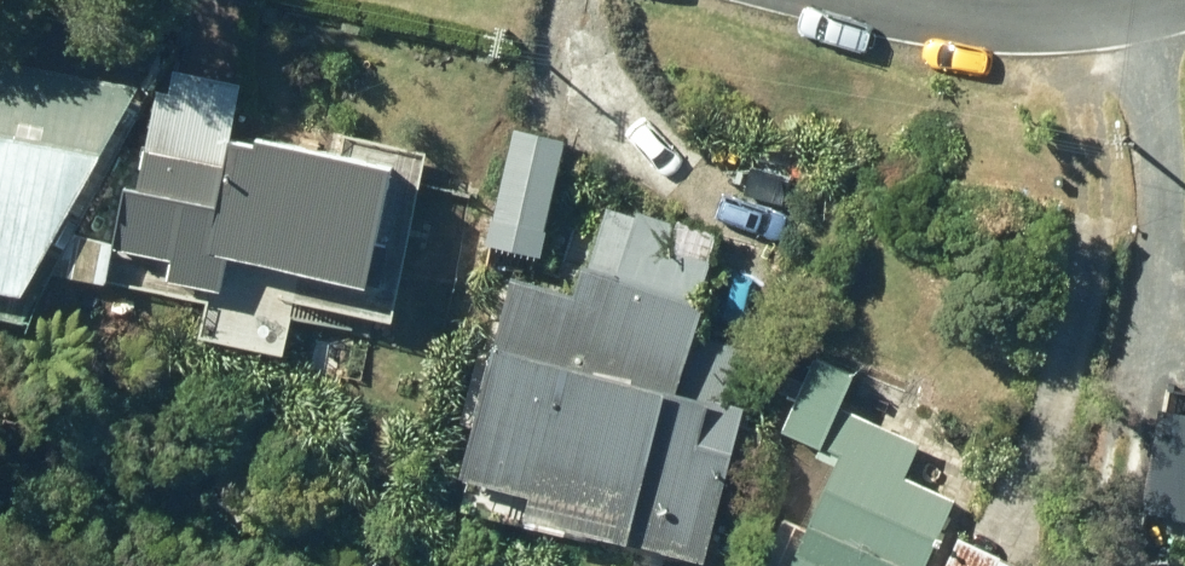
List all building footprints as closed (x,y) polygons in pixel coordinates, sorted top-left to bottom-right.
[(39,281),(104,159),(117,166),(186,39),(0,3),(0,274),(39,281)] [(135,175),(121,240),(181,251),(175,273),(233,284),(239,247),(385,273),(407,155),(267,128),(267,133),(238,127),(248,75),(180,62),(177,85),(164,83),(145,177),(135,175)] [(498,230),(555,240),(575,135),(518,125),(498,230)] [(111,279),(121,236),(80,228),(58,267),(111,279)] [(627,529),(712,554),(755,401),(689,384),(713,287),(593,255),(586,285),(523,268),(474,462),(637,503),(627,529)] [(318,340),(316,366),(349,369),(351,342),(318,340)] [(797,565),(930,565),(966,492),(914,472),(929,434),(851,402),(864,367),(821,352),(791,425),(829,441),(824,450),(844,460),(797,565)] [(1184,509),(1184,408),(1165,404),(1148,502),(1184,509)] [(769,553),(792,564),(811,525),(790,514),(769,553)] [(950,565),(1035,565),(966,531),(950,565)]
